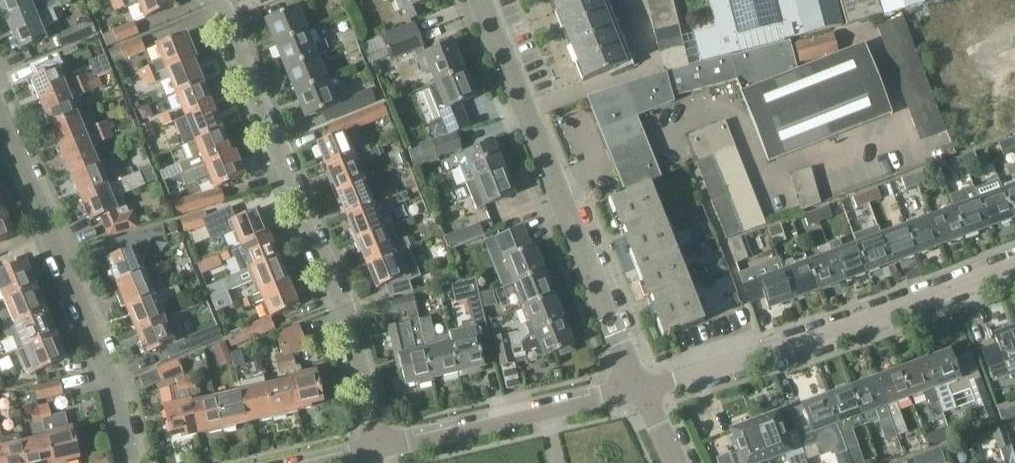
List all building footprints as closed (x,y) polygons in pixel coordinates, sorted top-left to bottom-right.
[(0,1),(0,3),(9,25),(50,7),(56,4),(54,0),(47,0),(41,3),(40,0),(2,0),(0,1)] [(111,3),(114,10),(138,0),(145,17),(174,5),(172,0),(117,0),(111,3)] [(581,0),(550,0),(554,11),(581,0)] [(610,8),(606,0),(581,0),(554,11),(562,28),(610,8)] [(648,8),(674,2),(673,0),(646,0),(648,8)] [(801,34),(793,0),(706,0),(713,28),(691,34),(698,61),(801,34)] [(840,24),(834,0),(794,0),(803,34),(840,24)] [(880,15),(876,0),(839,0),(845,24),(880,15)] [(422,1),(406,8),(409,15),(425,9),(422,1)] [(674,2),(648,8),(651,19),(676,13),(674,2)] [(20,49),(44,39),(39,27),(47,24),(45,19),(54,16),(50,7),(9,25),(20,49)] [(275,43),(305,31),(295,7),(266,20),(275,43)] [(568,45),(616,25),(610,8),(562,28),(567,40),(568,45)] [(676,13),(651,19),(654,31),(679,24),(676,13)] [(904,17),(878,27),(882,38),(908,28),(904,17)] [(61,46),(96,32),(90,19),(55,33),(61,46)] [(117,42),(139,34),(133,20),(102,33),(107,45),(117,41),(117,42)] [(383,40),(379,42),(382,49),(418,34),(414,23),(381,36),(383,40)] [(679,24),(654,31),(656,42),(682,36),(679,24)] [(575,62),(623,42),(616,25),(568,45),(575,62)] [(908,28),(882,38),(886,50),(912,40),(908,28)] [(310,44),(305,31),(275,43),(285,67),(315,55),(329,49),(324,38),(310,44)] [(353,31),(340,37),(344,45),(356,40),(353,31)] [(799,62),(836,51),(830,31),(793,41),(799,62)] [(167,69),(194,59),(196,58),(185,33),(157,44),(162,57),(152,62),(152,64),(137,70),(141,79),(143,78),(143,79),(159,72),(167,69)] [(391,59),(414,49),(423,72),(431,69),(436,83),(464,72),(464,69),(466,68),(462,59),(459,59),(452,42),(425,53),(423,47),(423,46),(418,34),(382,49),(369,54),(372,62),(389,55),(391,59)] [(682,36),(656,42),(659,53),(685,47),(682,36)] [(124,59),(146,50),(140,37),(109,50),(113,59),(123,55),(124,59)] [(796,70),(789,39),(689,66),(664,72),(621,83),(587,95),(610,149),(643,135),(635,115),(674,99),(737,78),(769,161),(891,113),(864,42),(796,70)] [(347,54),(360,49),(356,40),(344,45),(347,54)] [(912,40),(886,50),(890,60),(890,61),(916,51),(912,40)] [(610,73),(632,64),(623,42),(575,62),(582,79),(608,68),(610,73)] [(685,47),(659,53),(664,72),(689,66),(685,47)] [(916,51),(890,61),(894,72),(921,62),(916,51)] [(63,83),(56,67),(63,64),(58,52),(34,62),(38,73),(31,76),(40,100),(96,77),(93,71),(87,74),(87,72),(63,83)] [(295,91),(325,79),(315,55),(285,67),(295,91)] [(176,93),(203,82),(194,59),(167,69),(176,93)] [(921,62),(894,72),(899,84),(925,74),(921,62)] [(146,86),(162,80),(159,72),(143,79),(146,86)] [(470,85),(464,72),(436,83),(428,86),(442,119),(430,123),(437,139),(468,126),(459,103),(475,96),(473,94),(477,92),(474,84),(470,85)] [(342,84),(338,74),(325,80),(325,79),(295,91),(305,115),(335,103),(329,89),(342,84)] [(925,74),(899,84),(903,95),(929,85),(925,74)] [(96,78),(96,77),(40,100),(50,123),(76,113),(72,104),(81,100),(79,95),(102,85),(98,77),(96,78)] [(185,115),(212,105),(203,82),(176,93),(185,115)] [(929,85),(903,95),(907,106),(933,96),(929,85)] [(370,89),(342,101),(347,113),(375,101),(370,89)] [(933,96),(907,106),(911,118),(938,107),(933,96)] [(351,117),(356,129),(388,115),(384,104),(351,117)] [(185,146),(196,141),(195,140),(222,129),(212,105),(185,115),(186,116),(178,120),(175,121),(185,146)] [(938,107),(911,118),(915,129),(942,119),(938,107)] [(162,126),(175,121),(178,120),(174,112),(159,118),(162,126)] [(60,147),(85,137),(76,113),(50,123),(60,147)] [(325,167),(326,169),(370,150),(369,148),(366,140),(362,142),(361,141),(356,129),(351,117),(328,126),(333,137),(316,144),(325,167)] [(942,119),(915,129),(920,140),(946,130),(942,119)] [(95,134),(110,127),(107,120),(92,127),(95,134)] [(765,223),(724,121),(689,135),(698,159),(714,153),(745,231),(765,223)] [(143,133),(153,129),(151,123),(140,127),(143,133)] [(98,143),(114,136),(110,127),(95,134),(98,143)] [(145,139),(156,135),(153,129),(143,133),(145,139)] [(231,152),(222,129),(195,140),(196,141),(201,153),(177,163),(177,164),(167,169),(170,178),(181,174),(235,151),(234,151),(231,152)] [(457,133),(433,140),(437,154),(439,158),(463,151),(457,133)] [(70,171),(96,161),(85,137),(60,147),(70,171)] [(1014,150),(1014,149),(1011,138),(999,143),(1003,154),(1014,150)] [(433,140),(408,148),(412,161),(437,154),(433,140)] [(467,182),(503,167),(492,141),(456,155),(467,182)] [(336,192),(336,194),(363,183),(362,181),(358,170),(370,165),(368,161),(381,156),(377,147),(370,150),(326,169),(336,192)] [(244,175),(235,151),(181,174),(185,183),(209,173),(215,187),(244,175)] [(967,168),(979,163),(975,152),(963,156),(967,168)] [(627,190),(660,175),(651,154),(618,168),(627,190)] [(727,237),(743,231),(712,156),(696,162),(727,237)] [(955,172),(967,168),(963,156),(951,161),(955,172)] [(81,196),(106,186),(96,161),(70,171),(81,196)] [(129,212),(123,199),(125,193),(145,185),(143,180),(156,174),(153,166),(152,166),(145,170),(130,175),(115,182),(106,186),(81,196),(90,220),(99,216),(108,238),(139,228),(133,210),(129,212)] [(115,182),(130,175),(127,167),(111,174),(115,182)] [(477,208),(514,193),(503,167),(467,182),(477,208)] [(802,210),(821,202),(810,167),(790,173),(802,210)] [(918,186),(930,181),(926,170),(914,174),(918,186)] [(906,190),(918,186),(914,174),(902,179),(906,190)] [(664,218),(649,182),(619,194),(618,192),(612,194),(614,197),(608,199),(622,235),(664,218)] [(345,215),(346,217),(372,206),(372,204),(363,183),(336,194),(345,215)] [(1014,217),(1014,186),(1004,190),(1014,218),(1014,217)] [(378,194),(382,202),(398,195),(394,187),(378,194)] [(966,235),(990,227),(979,199),(975,187),(962,192),(967,204),(955,208),(966,235)] [(871,203),(882,199),(878,188),(867,191),(871,203)] [(990,227),(1014,218),(1004,190),(979,199),(990,227)] [(845,213),(871,203),(867,191),(840,201),(845,213)] [(176,215),(204,207),(199,192),(172,200),(176,215)] [(356,240),(356,241),(393,226),(395,225),(388,208),(409,199),(406,192),(398,195),(382,202),(372,206),(346,217),(356,240)] [(820,222),(832,217),(828,206),(816,210),(820,222)] [(940,245),(966,235),(955,208),(930,218),(940,245)] [(268,233),(257,209),(207,230),(210,237),(222,232),(223,234),(235,229),(241,244),(268,233)] [(183,231),(209,224),(205,210),(179,218),(183,231)] [(808,226),(820,222),(816,210),(804,215),(808,226)] [(12,236),(3,212),(0,213),(0,241),(12,236)] [(449,233),(470,224),(468,218),(446,226),(449,233)] [(635,268),(677,251),(664,218),(622,235),(635,268)] [(917,253),(940,245),(930,218),(907,226),(917,253)] [(449,249),(484,235),(479,221),(470,224),(449,233),(443,235),(449,249)] [(772,240),(785,235),(780,223),(767,228),(772,240)] [(149,245),(149,243),(150,241),(150,238),(165,234),(162,225),(100,243),(100,244),(101,244),(107,257),(106,258),(115,281),(143,270),(138,256),(140,256),(142,254),(143,253),(145,252),(146,250),(147,248),(148,246),(149,245)] [(510,284),(514,283),(545,271),(540,261),(544,259),(540,248),(536,249),(535,246),(531,247),(522,225),(496,235),(500,246),(510,272),(506,274),(510,284)] [(366,264),(366,265),(408,248),(417,244),(414,235),(399,241),(393,226),(356,241),(366,264)] [(867,272),(892,263),(882,235),(878,226),(854,235),(857,245),(867,272)] [(892,263),(917,253),(907,226),(882,235),(892,263)] [(277,256),(268,233),(241,244),(231,248),(232,249),(234,249),(237,256),(235,257),(241,272),(251,268),(277,256)] [(736,265),(749,260),(741,238),(727,243),(736,265)] [(843,250),(840,240),(829,244),(843,281),(867,272),(857,245),(843,250)] [(818,290),(843,281),(829,244),(819,248),(822,257),(807,262),(818,290)] [(421,276),(408,248),(366,265),(376,288),(386,284),(390,296),(412,291),(409,282),(421,276)] [(237,256),(234,249),(232,249),(198,263),(203,274),(222,266),(221,262),(235,257),(237,256)] [(649,303),(691,287),(677,251),(635,268),(649,303)] [(260,291),(261,291),(287,280),(277,256),(251,268),(241,272),(222,280),(222,281),(207,287),(217,311),(233,305),(227,292),(256,280),(260,291)] [(125,305),(163,289),(157,273),(172,266),(169,259),(143,270),(115,281),(125,305)] [(794,299),(784,271),(780,260),(768,264),(772,275),(759,280),(769,308),(794,299)] [(794,299),(818,290),(807,262),(784,271),(794,299)] [(24,263),(0,273),(0,289),(4,300),(34,287),(24,263)] [(723,263),(716,266),(719,273),(727,271),(723,263)] [(524,307),(554,295),(545,271),(514,283),(524,307)] [(484,319),(474,278),(463,281),(463,279),(451,282),(455,301),(466,299),(472,321),(462,323),(463,330),(448,333),(457,373),(484,366),(475,327),(474,328),(472,322),(484,319)] [(297,305),(287,280),(261,291),(260,291),(236,301),(239,309),(264,299),(271,316),(297,305)] [(135,330),(163,318),(158,306),(168,302),(166,298),(180,293),(176,284),(163,289),(125,305),(135,330)] [(14,324),(44,311),(34,287),(4,300),(14,324)] [(662,336),(704,320),(691,287),(649,303),(662,336)] [(483,303),(496,300),(494,290),(480,293),(483,303)] [(737,294),(730,297),(735,308),(742,305),(737,294)] [(418,318),(413,295),(389,300),(392,314),(404,311),(407,321),(386,326),(398,370),(401,369),(405,386),(417,383),(418,386),(432,382),(431,379),(418,318)] [(529,334),(564,320),(554,295),(524,307),(529,320),(525,322),(529,334)] [(54,335),(44,311),(14,324),(2,329),(5,336),(9,338),(12,338),(17,351),(54,335)] [(145,354),(173,342),(184,338),(174,313),(163,318),(135,330),(145,354)] [(232,345),(275,327),(270,316),(227,334),(232,345)] [(435,336),(430,316),(418,318),(431,379),(457,373),(448,333),(435,336)] [(574,344),(564,320),(529,334),(522,342),(510,344),(508,333),(495,336),(502,365),(514,362),(512,354),(540,347),(544,356),(558,351),(561,355),(574,350),(572,345),(574,344)] [(198,346),(221,336),(216,324),(193,334),(198,346)] [(295,365),(291,352),(305,346),(297,324),(277,332),(280,341),(282,351),(287,368),(289,379),(296,408),(309,405),(308,401),(321,398),(321,395),(322,394),(320,385),(318,385),(314,370),(301,372),(299,364),(295,365)] [(995,334),(994,334),(997,343),(982,349),(991,373),(994,382),(994,383),(1014,375),(1014,327),(995,334)] [(510,344),(522,342),(519,330),(508,333),(510,344)] [(29,375),(35,372),(65,360),(54,335),(17,351),(17,352),(15,353),(23,372),(29,375)] [(217,355),(228,351),(225,342),(213,346),(217,355)] [(235,367),(245,365),(241,350),(231,353),(235,367)] [(954,363),(950,350),(925,359),(944,410),(945,412),(958,407),(953,395),(971,389),(985,425),(996,421),(972,352),(959,358),(960,361),(954,363)] [(279,370),(287,368),(282,351),(275,353),(279,370)] [(944,410),(925,359),(900,368),(910,397),(925,392),(937,413),(944,410)] [(162,380),(183,371),(178,360),(157,368),(162,380)] [(897,435),(898,435),(907,432),(900,413),(896,402),(910,397),(900,368),(876,377),(897,435)] [(196,432),(191,402),(188,392),(195,390),(192,374),(175,378),(176,385),(159,389),(167,420),(165,421),(167,431),(169,431),(170,434),(183,431),(184,435),(196,432)] [(897,435),(876,377),(851,386),(861,415),(875,410),(886,439),(897,435)] [(272,417),(284,414),(284,411),(296,408),(289,379),(265,385),(272,417)] [(37,399),(62,393),(58,380),(33,386),(37,399)] [(259,420),(272,417),(265,385),(239,391),(246,420),(258,417),(259,420)] [(850,429),(847,420),(861,415),(851,386),(826,395),(846,451),(858,446),(852,428),(850,429)] [(222,429),(235,426),(234,423),(246,420),(239,391),(215,397),(222,429)] [(846,451),(826,395),(802,404),(816,443),(829,439),(835,455),(846,451)] [(222,429),(215,397),(191,402),(196,432),(208,429),(210,432),(222,429)] [(46,433),(43,420),(51,418),(48,402),(31,405),(34,423),(31,423),(35,440),(21,443),(25,462),(53,462),(46,433)] [(1001,421),(1003,420),(1011,417),(1008,409),(1003,406),(998,408),(997,408),(1001,421)] [(754,422),(767,459),(785,453),(789,462),(807,462),(795,430),(784,435),(776,414),(754,422)] [(767,459),(754,422),(731,430),(738,449),(739,452),(730,455),(730,454),(724,456),(717,459),(718,462),(719,462),(769,462),(767,459)] [(72,427),(46,433),(53,462),(66,462),(66,460),(79,457),(78,453),(80,452),(78,442),(75,443),(72,427)] [(1009,447),(1011,446),(1005,427),(994,431),(1001,450),(1006,462),(1014,462),(1014,459),(1009,447)] [(1,435),(0,428),(0,462),(25,462),(21,443),(19,433),(4,437),(1,435)] [(929,447),(937,444),(933,431),(925,434),(929,447)] [(986,443),(983,435),(970,439),(973,448),(986,443)] [(934,451),(938,462),(945,462),(941,449),(940,449),(934,451)] [(1001,450),(993,452),(997,462),(1006,462),(1001,450)]
